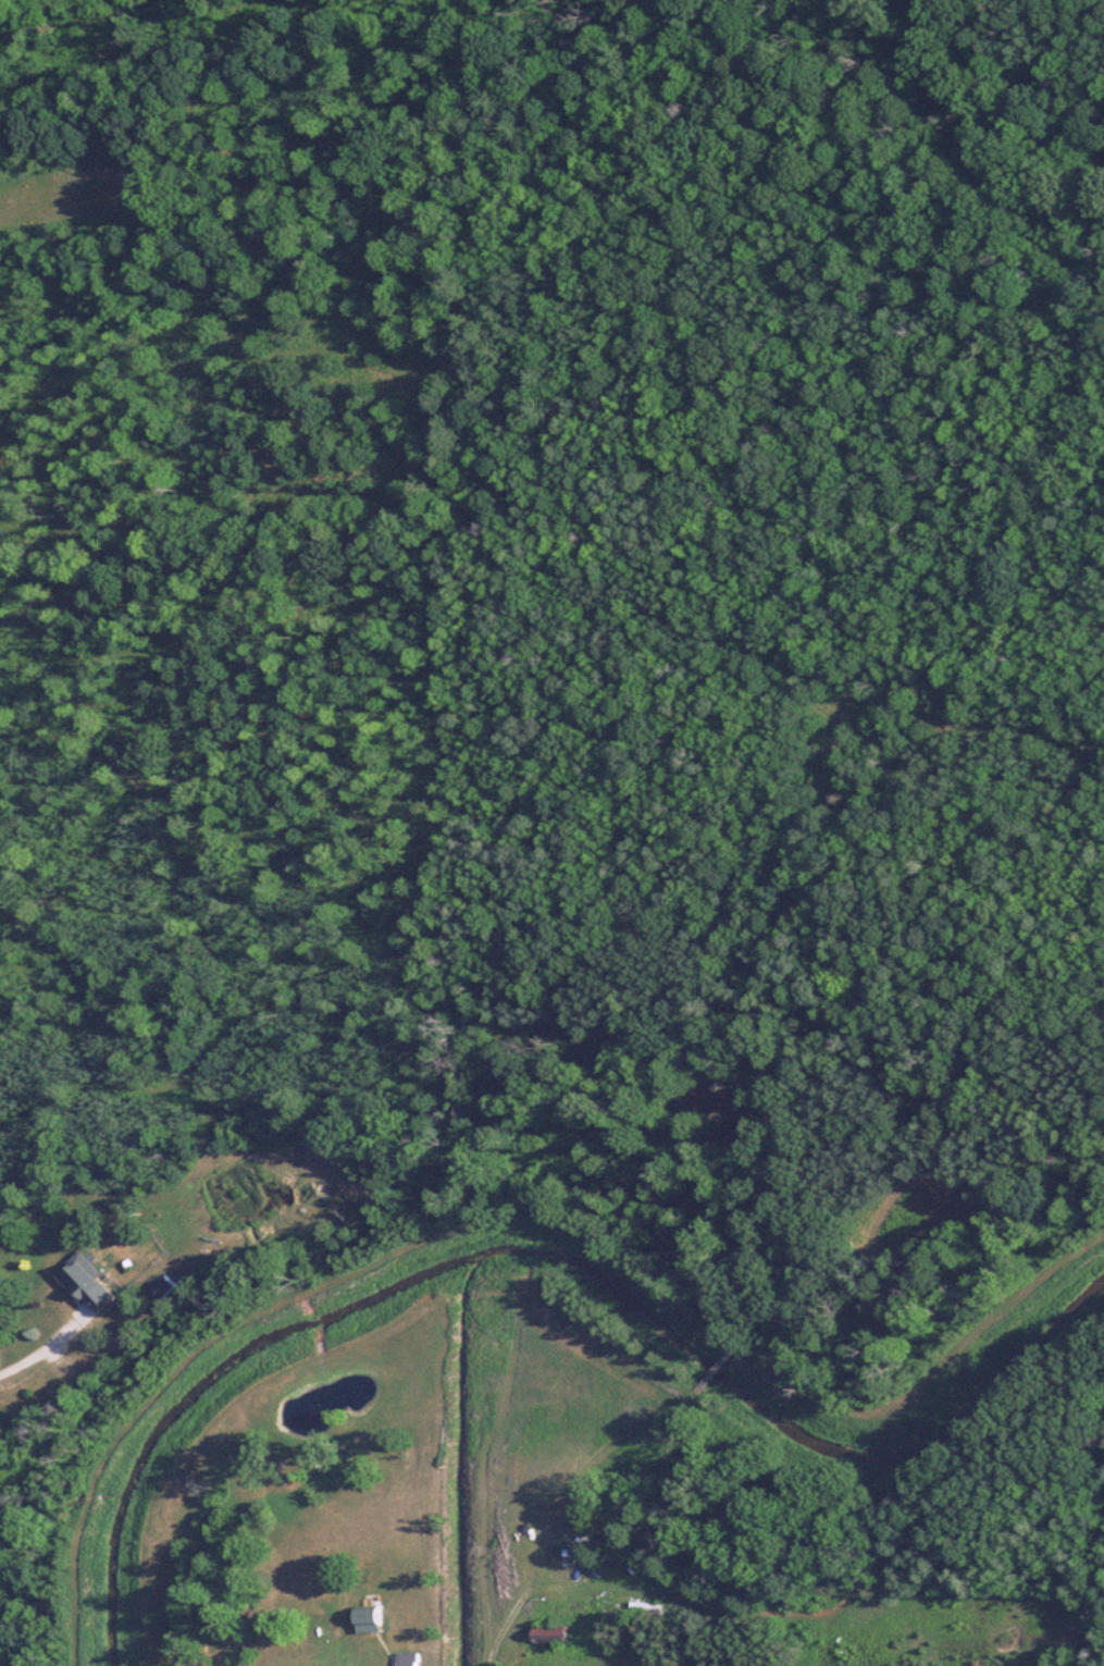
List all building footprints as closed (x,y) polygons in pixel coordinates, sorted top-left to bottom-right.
[(66,1274),(108,1316),(130,1294),(89,1252),(66,1274)] [(172,1296),(182,1283),(172,1275),(162,1288),(172,1296)] [(397,1624),(396,1605),(366,1606),(367,1625),(397,1624)] [(430,1651),(409,1651),(409,1665),(430,1665),(430,1651)]
